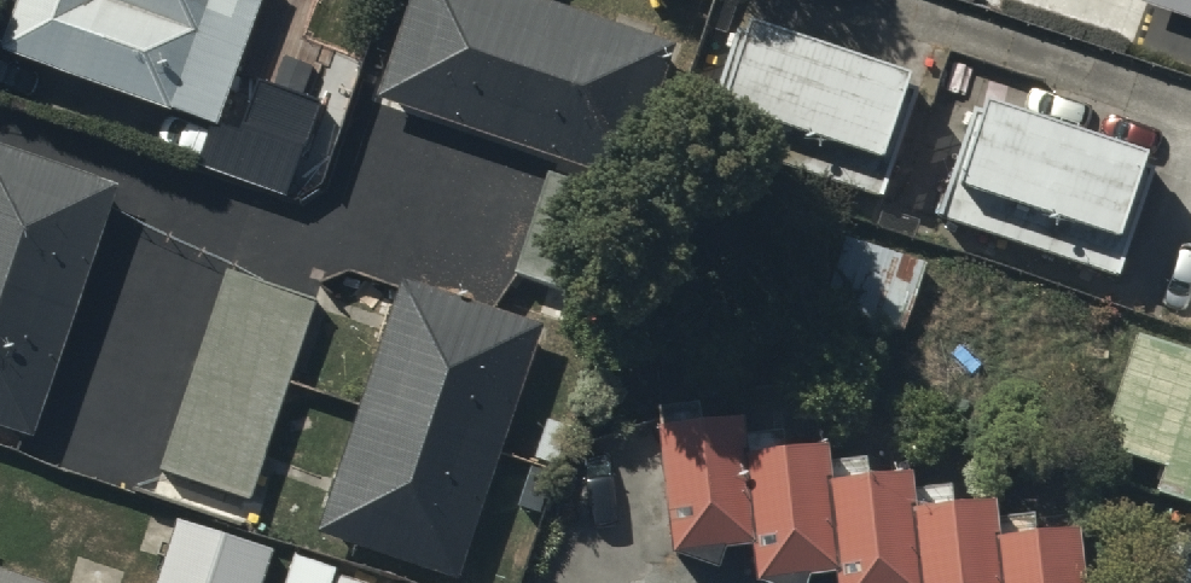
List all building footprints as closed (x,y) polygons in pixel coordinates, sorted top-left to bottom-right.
[(11,38),(8,51),(219,127),(267,0),(0,0),(0,34),(11,38)] [(554,0),(412,0),(379,98),(628,181),(675,41),(554,0)] [(912,72),(752,18),(722,109),(882,162),(912,72)] [(1145,157),(986,100),(955,187),(1115,243),(1145,157)] [(0,153),(0,284),(68,306),(106,188),(0,153)] [(620,190),(554,167),(519,271),(586,293),(620,190)] [(829,302),(904,327),(925,263),(851,238),(829,302)] [(319,294),(232,264),(163,463),(250,493),(290,378),(319,294)] [(0,284),(0,410),(31,420),(68,306),(0,284)] [(489,318),(412,292),(373,407),(492,447),(531,331),(489,318)] [(1138,330),(1098,440),(1162,463),(1153,485),(1190,499),(1190,349),(1138,330)] [(754,534),(747,444),(744,404),(664,411),(674,540),(754,534)] [(492,447),(373,407),(335,522),(454,562),(492,447)] [(757,568),(836,562),(829,468),(827,438),(747,444),(754,534),(757,568)] [(829,468),(836,562),(838,582),(918,582),(912,500),(909,461),(829,468)] [(994,527),(992,494),(912,500),(918,582),(999,582),(994,527)] [(279,553),(182,520),(160,582),(269,582),(279,553)] [(994,527),(999,582),(1079,582),(1074,521),(994,527)] [(1175,582),(1190,582),(1190,536),(1175,582)] [(0,574),(0,582),(29,582),(0,574)]
